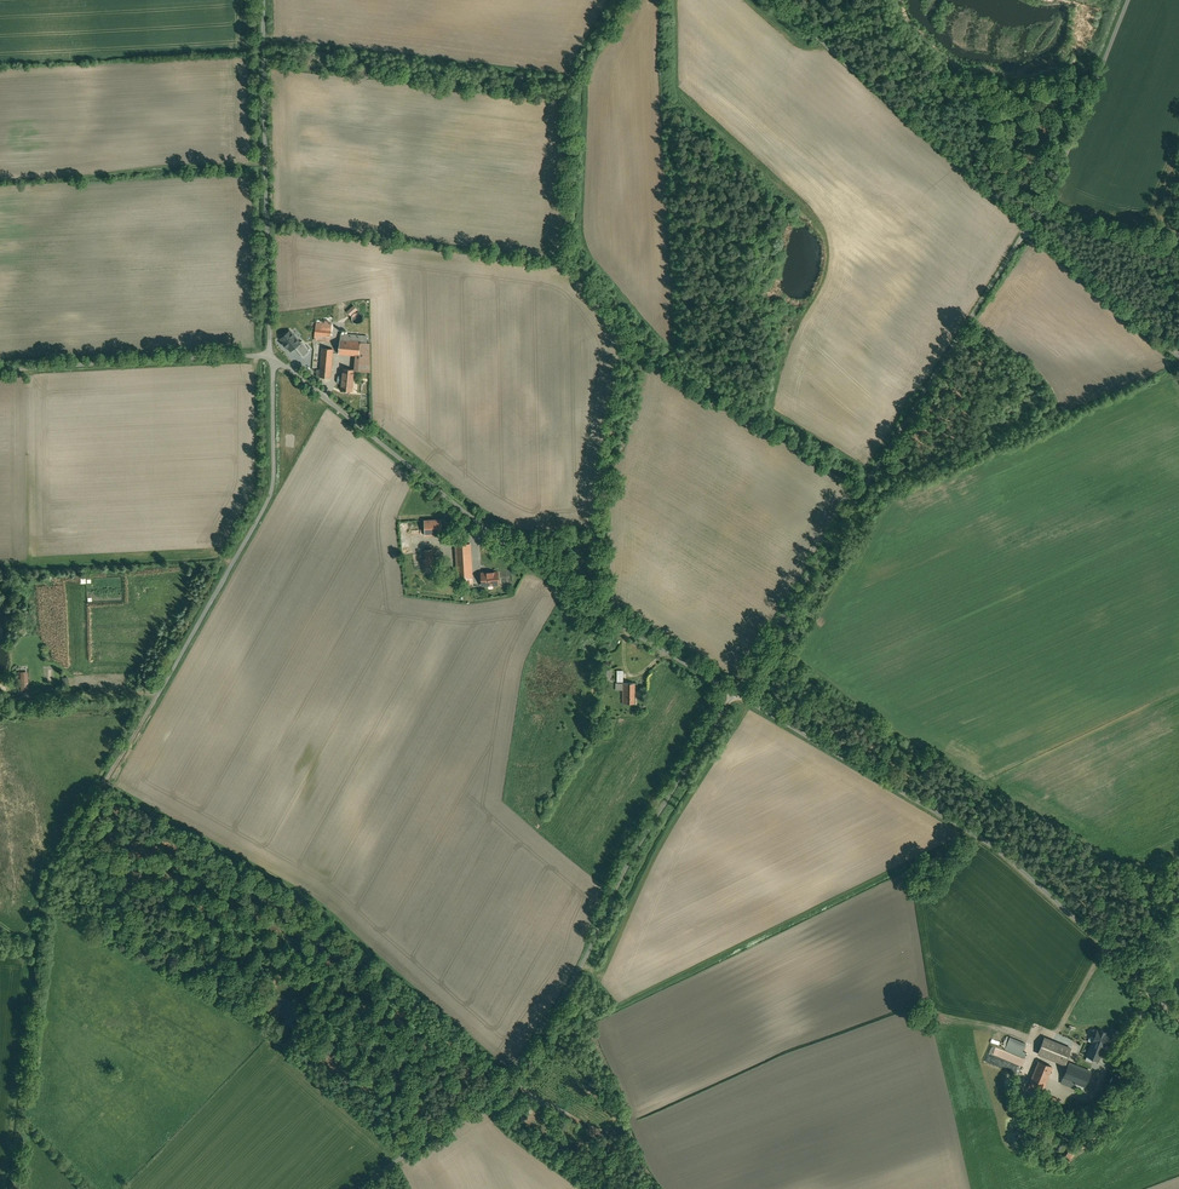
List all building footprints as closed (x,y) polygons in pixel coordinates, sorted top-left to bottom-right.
[(347,311),(351,316),(358,309),(354,305),(347,311)] [(363,320),(363,318),(363,316),(361,314),(359,313),(357,312),(355,313),(353,314),(352,316),(352,318),(352,320),(353,322),(355,323),(357,324),(360,323),(361,322),(363,320)] [(332,324),(316,322),(314,340),(330,341),(332,324)] [(280,339),(291,352),(301,343),(290,330),(280,339)] [(361,335),(341,333),(339,353),(356,355),(359,355),(360,342),(361,335)] [(370,343),(360,342),(359,355),(356,355),(354,370),(370,371),(370,343)] [(333,349),(323,348),(320,370),(317,370),(317,376),(320,376),(320,377),(330,378),(333,349)] [(354,370),(343,368),(341,390),(352,391),(354,370)] [(441,519),(424,520),(425,535),(442,534),(441,519)] [(512,533),(500,524),(497,528),(509,537),(512,533)] [(470,543),(456,544),(458,579),(472,578),(470,543)] [(432,549),(424,550),(426,559),(422,560),(424,569),(435,567),(432,549)] [(498,572),(481,573),(482,585),(499,584),(498,572)] [(436,573),(428,574),(430,590),(438,588),(436,573)] [(398,580),(390,581),(392,594),(400,593),(398,580)] [(611,669),(603,672),(603,681),(610,682),(611,669)] [(634,683),(623,683),(616,683),(616,690),(623,690),(623,703),(634,703),(634,683)] [(1095,1036),(1087,1055),(1098,1060),(1108,1035),(1094,1029),(1092,1030),(1091,1033),(1091,1035),(1095,1036)] [(1051,1040),(1045,1038),(1038,1053),(1044,1055),(1044,1056),(1064,1064),(1068,1055),(1048,1047),(1051,1040)] [(1025,1046),(1009,1039),(1005,1049),(1024,1057),(1026,1052),(1022,1051),(1025,1046)] [(1024,1057),(990,1046),(985,1062),(1019,1073),(1024,1057)] [(1052,1066),(1038,1061),(1028,1087),(1041,1093),(1052,1066)] [(1069,1063),(1061,1083),(1073,1088),(1081,1068),(1069,1063)] [(1090,1071),(1081,1068),(1073,1088),(1077,1090),(1078,1088),(1082,1090),(1090,1071)] [(1057,1099),(1046,1094),(1043,1100),(1055,1105),(1057,1099)] [(1060,1117),(1049,1112),(1045,1121),(1056,1125),(1060,1117)] [(1073,1159),(1075,1154),(1069,1151),(1067,1157),(1073,1159)]
